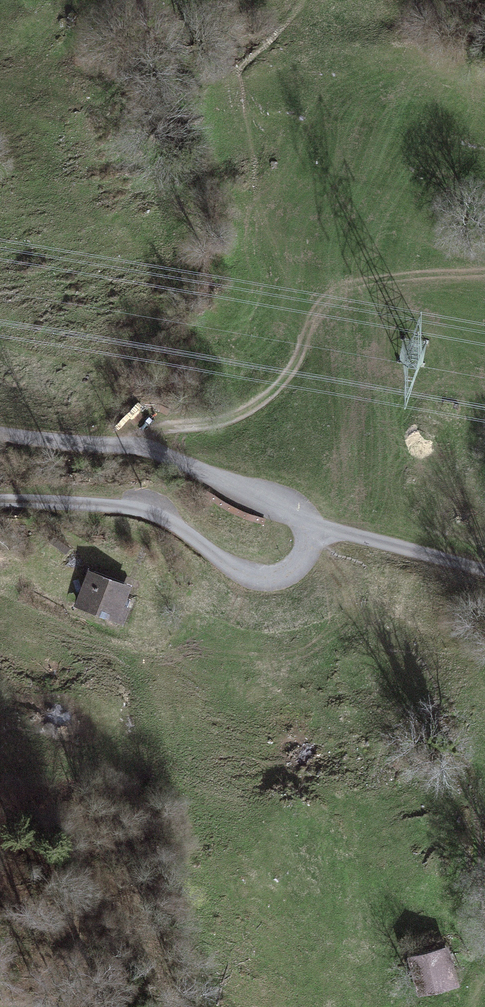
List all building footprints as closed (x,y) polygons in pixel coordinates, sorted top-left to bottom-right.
[(54,538),(52,542),(66,551),(68,547),(54,538)] [(118,607),(122,609),(131,585),(93,571),(91,578),(124,590),(118,607)] [(91,578),(80,606),(122,622),(127,611),(122,609),(118,607),(124,590),(91,578)] [(448,970),(453,968),(448,945),(442,946),(448,970)] [(410,953),(420,994),(457,986),(453,968),(448,970),(442,946),(410,953)]
